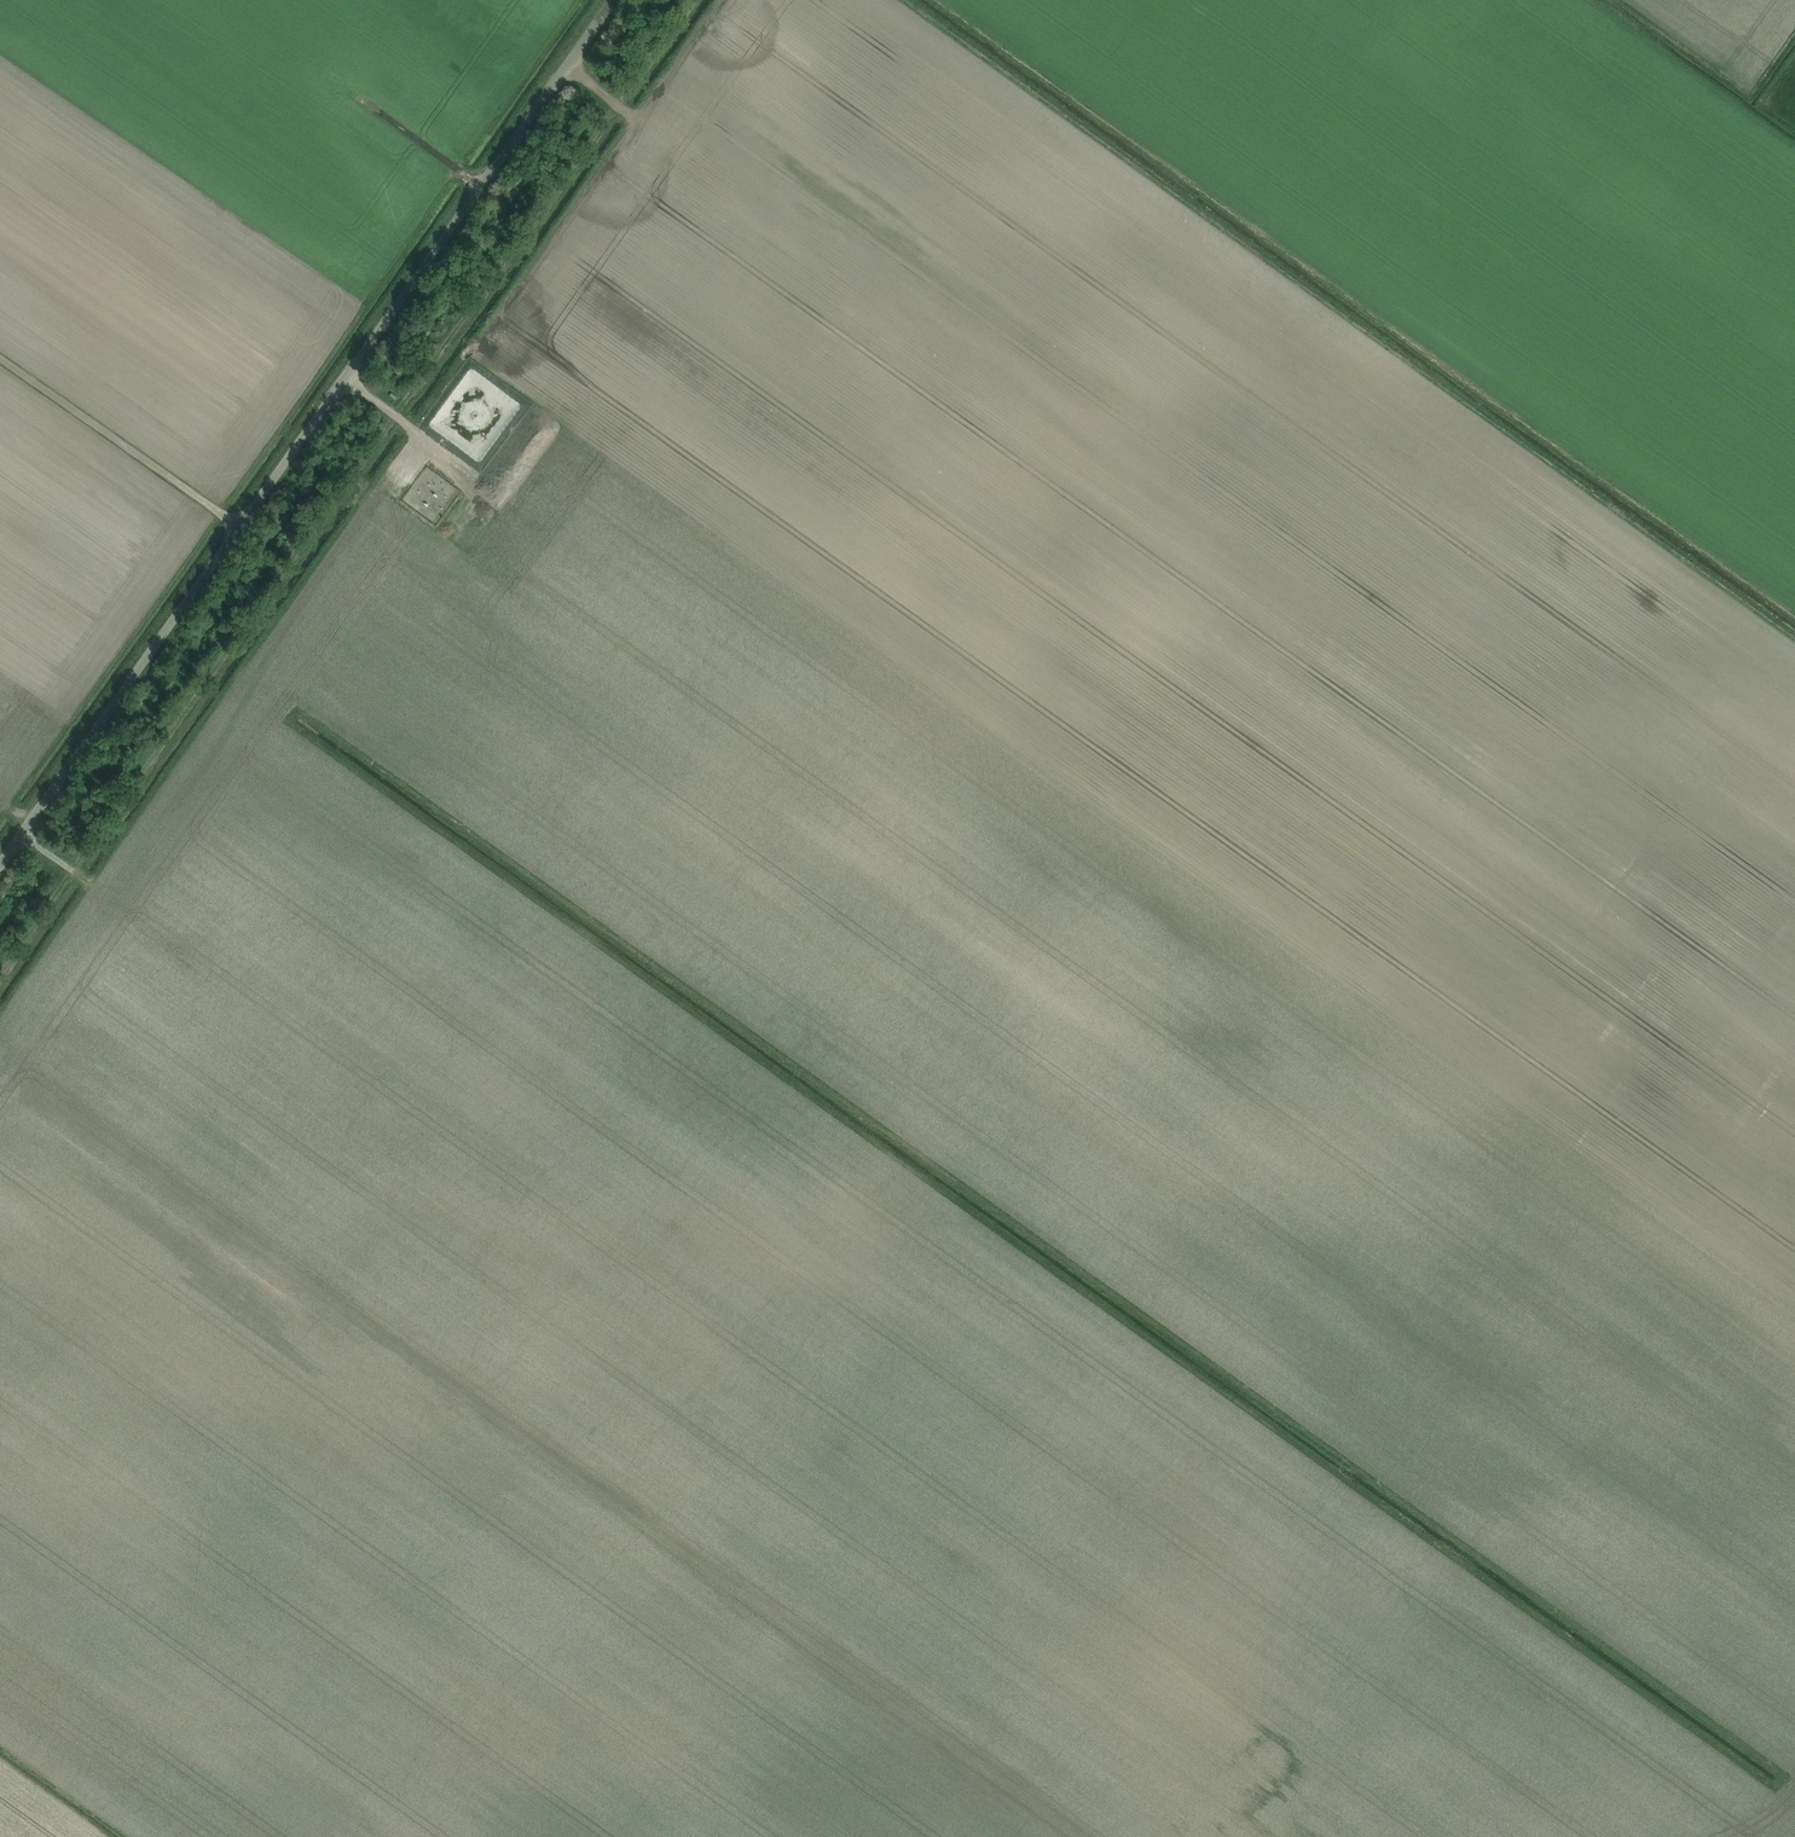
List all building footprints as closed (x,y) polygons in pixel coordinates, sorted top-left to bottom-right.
[(437,523),(462,491),(430,466),(405,498),(437,523)]
